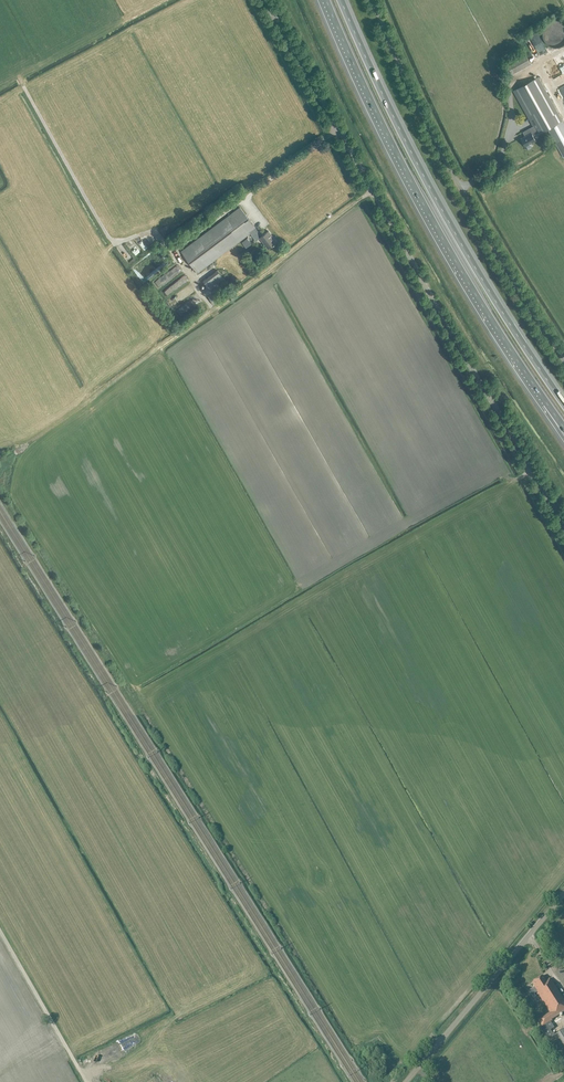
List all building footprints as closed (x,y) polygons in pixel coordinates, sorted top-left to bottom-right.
[(538,77),(513,91),(533,126),(523,132),(525,136),(521,138),(525,146),(535,141),(532,136),(537,133),(537,134),(547,129),(563,158),(563,157),(563,124),(538,77)] [(256,229),(240,207),(181,251),(197,273),(250,233),(256,229)] [(261,236),(256,229),(250,233),(256,241),(260,238),(268,248),(276,242),(271,235),(268,231),(261,236)] [(203,281),(206,285),(201,289),(206,296),(207,295),(211,301),(219,295),(214,289),(225,281),(217,270),(203,281)] [(219,295),(211,301),(214,304),(221,299),(219,295)] [(563,1065),(563,1030),(554,1036),(551,1030),(555,1028),(551,1022),(552,1021),(563,1012),(563,1000),(550,979),(546,981),(543,976),(532,983),(534,986),(534,988),(528,991),(531,996),(532,996),(534,999),(536,997),(534,995),(537,992),(550,1013),(539,1020),(542,1025),(539,1026),(548,1040),(563,1065)]
